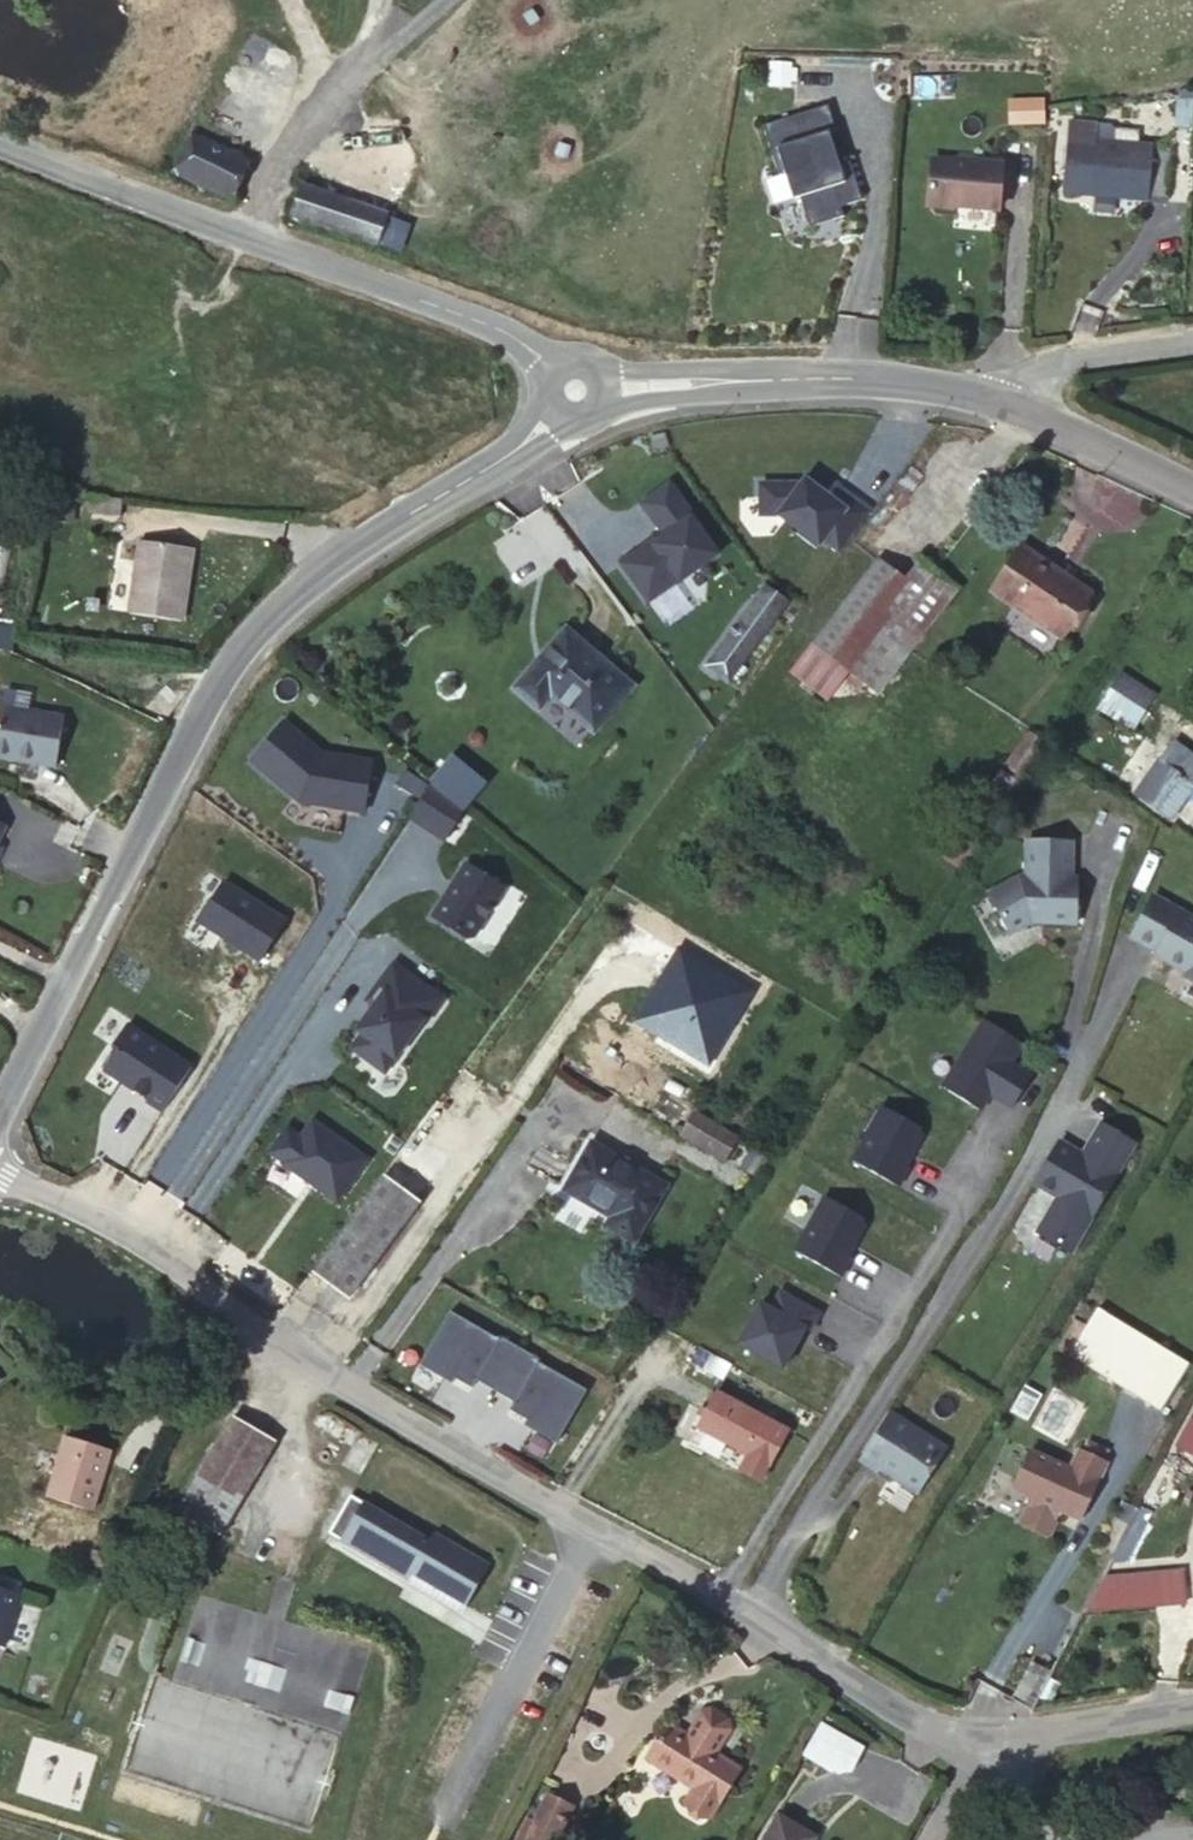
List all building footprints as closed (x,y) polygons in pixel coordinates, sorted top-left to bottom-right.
[(1047,98),(1009,99),(1010,127),(1048,126),(1047,98)] [(1176,102),(1174,134),(1190,135),(1192,103),(1176,102)] [(856,200),(831,106),(773,121),(801,228),(847,216),(844,203),(856,200)] [(1097,123),(1068,120),(1062,190),(1166,199),(1170,147),(1112,143),(1095,141),(1097,123)] [(1097,123),(1095,141),(1112,143),(1114,127),(1111,124),(1097,123)] [(172,169),(227,194),(244,158),(189,134),(172,169)] [(932,159),(927,205),(954,208),(954,204),(998,208),(1002,163),(974,160),(974,163),(932,159)] [(377,245),(388,214),(301,184),(291,215),(377,245)] [(692,511),(670,481),(641,502),(662,531),(650,540),(652,543),(642,550),(640,547),(620,561),(648,600),(678,579),(679,581),(718,553),(690,513),(692,511)] [(119,515),(122,497),(86,493),(84,511),(119,515)] [(129,611),(180,621),(192,548),(141,540),(129,611)] [(1021,546),(991,592),(1059,637),(1085,598),(1059,580),(1064,574),(1021,546)] [(877,559),(791,670),(826,697),(849,669),(912,586),(904,580),(877,559)] [(920,559),(904,580),(912,586),(849,669),(878,691),(958,587),(920,559)] [(776,615),(786,601),(764,585),(754,599),(776,615)] [(727,680),(776,615),(754,599),(706,665),(727,680)] [(515,687),(538,707),(550,694),(593,730),(631,685),(565,628),(515,687)] [(1132,731),(1155,695),(1119,671),(1096,709),(1132,731)] [(0,709),(0,756),(54,767),(64,718),(1,705),(0,709)] [(373,762),(322,754),(284,722),(251,761),(300,802),(348,810),(349,800),(366,803),(373,762)] [(1003,768),(1023,781),(1047,745),(1028,732),(1003,768)] [(1135,794),(1168,820),(1186,796),(1192,800),(1192,756),(1187,751),(1183,757),(1170,748),(1160,762),(1158,760),(1135,794)] [(464,810),(431,783),(410,815),(445,838),(464,810)] [(364,812),(366,803),(349,800),(348,810),(364,812)] [(1071,842),(1027,841),(1026,877),(1020,875),(989,894),(1011,935),(1032,924),(1077,924),(1078,878),(1071,878),(1071,842)] [(448,899),(436,919),(470,941),(477,940),(508,891),(469,866),(450,900),(448,899)] [(287,921),(226,881),(200,922),(261,961),(287,921)] [(1159,896),(1135,937),(1161,952),(1159,955),(1191,973),(1188,979),(1192,982),(1192,915),(1159,896)] [(445,998),(395,962),(368,1000),(375,1005),(358,1030),(363,1033),(353,1047),(387,1072),(425,1019),(428,1021),(445,998)] [(1023,1041),(986,1018),(943,1084),(980,1108),(990,1092),(1012,1106),(1032,1074),(1010,1061),(1023,1041)] [(129,1025),(116,1045),(117,1053),(107,1070),(122,1080),(126,1079),(137,1086),(135,1088),(151,1098),(149,1100),(165,1110),(193,1067),(129,1025)] [(908,1108),(896,1140),(977,1170),(989,1139),(908,1108)] [(725,1160),(737,1139),(693,1112),(681,1133),(725,1160)] [(369,1160),(314,1122),(285,1164),(339,1201),(369,1160)] [(1082,1153),(1060,1139),(1034,1182),(1057,1196),(1036,1231),(1071,1251),(1135,1143),(1101,1122),(1082,1153)] [(564,1190),(611,1216),(607,1225),(633,1241),(665,1185),(590,1142),(564,1190)] [(348,1299),(419,1201),(384,1174),(312,1273),(348,1299)] [(855,1219),(804,1308),(833,1324),(884,1236),(855,1219)] [(1162,1410),(1188,1363),(1096,1307),(1068,1353),(1151,1403),(1162,1410)] [(534,1431),(558,1445),(589,1392),(541,1364),(542,1361),(503,1338),(501,1341),(453,1313),(422,1366),(446,1380),(449,1375),(457,1379),(474,1389),(479,1381),(516,1403),(512,1411),(529,1421),(537,1425),(534,1431)] [(449,1375),(446,1380),(454,1384),(457,1379),(449,1375)] [(1039,1395),(1023,1386),(1009,1412),(1025,1420),(1039,1395)] [(747,1453),(766,1418),(716,1391),(697,1426),(747,1453)] [(1162,1410),(1151,1403),(1132,1435),(1152,1448),(1171,1415),(1162,1410)] [(193,1477),(239,1504),(277,1440),(232,1414),(193,1477)] [(949,1452),(894,1416),(863,1463),(880,1475),(882,1472),(919,1497),(949,1452)] [(787,1429),(766,1418),(747,1453),(740,1468),(760,1479),(787,1429)] [(1190,1420),(1179,1441),(1192,1448),(1192,1421),(1190,1420)] [(526,1426),(534,1431),(537,1425),(529,1421),(526,1426)] [(92,1511),(110,1449),(65,1436),(47,1496),(92,1511)] [(1069,1469),(1028,1450),(1012,1487),(1032,1496),(1019,1523),(1048,1536),(1060,1509),(1080,1518),(1105,1462),(1101,1460),(1105,1450),(1086,1442),(1082,1451),(1078,1450),(1069,1469)] [(239,1504),(193,1477),(175,1508),(221,1535),(239,1504)] [(1114,1517),(1127,1524),(1136,1507),(1122,1499),(1114,1517)] [(469,1611),(493,1570),(438,1539),(433,1547),(355,1501),(333,1539),(412,1585),(415,1580),(469,1611)] [(109,1567),(112,1555),(93,1549),(89,1561),(109,1567)] [(1146,1573),(1147,1582),(1095,1585),(1082,1610),(1183,1603),(1182,1571),(1146,1573)] [(3,1646),(19,1594),(0,1588),(0,1645),(3,1646)] [(1011,1699),(1031,1709),(1050,1671),(1031,1661),(1011,1699)] [(702,1710),(687,1734),(714,1752),(730,1727),(728,1719),(710,1708),(702,1710)] [(687,1734),(668,1723),(647,1757),(695,1787),(686,1801),(710,1816),(740,1768),(714,1752),(687,1734)] [(845,1774),(858,1750),(811,1724),(798,1748),(845,1774)] [(572,1805),(547,1794),(525,1839),(555,1839),(572,1805)] [(814,1836),(778,1815),(764,1839),(812,1839),(814,1836)]
